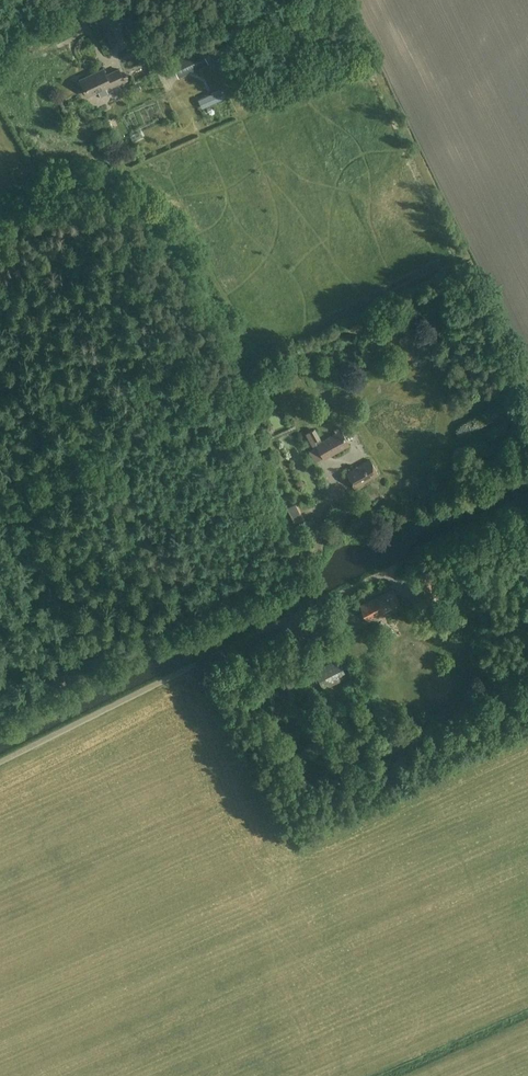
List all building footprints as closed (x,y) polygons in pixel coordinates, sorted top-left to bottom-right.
[(211,49),(217,61),(227,56),(222,44),(211,49)] [(208,63),(200,46),(170,60),(179,78),(208,63)] [(106,75),(103,69),(81,79),(89,95),(110,85),(112,88),(125,82),(119,69),(106,75)] [(294,369),(282,374),(285,382),(298,376),(294,369)] [(349,445),(338,426),(334,429),(336,433),(322,441),(315,429),(306,434),(314,448),(309,450),(316,462),(323,458),(324,460),(349,445)] [(378,475),(370,460),(346,473),(355,488),(378,475)] [(441,593),(434,578),(415,586),(422,602),(441,593)] [(401,606),(393,590),(361,606),(368,621),(382,614),(383,614),(401,606)] [(347,677),(338,659),(314,671),(323,689),(347,677)]
